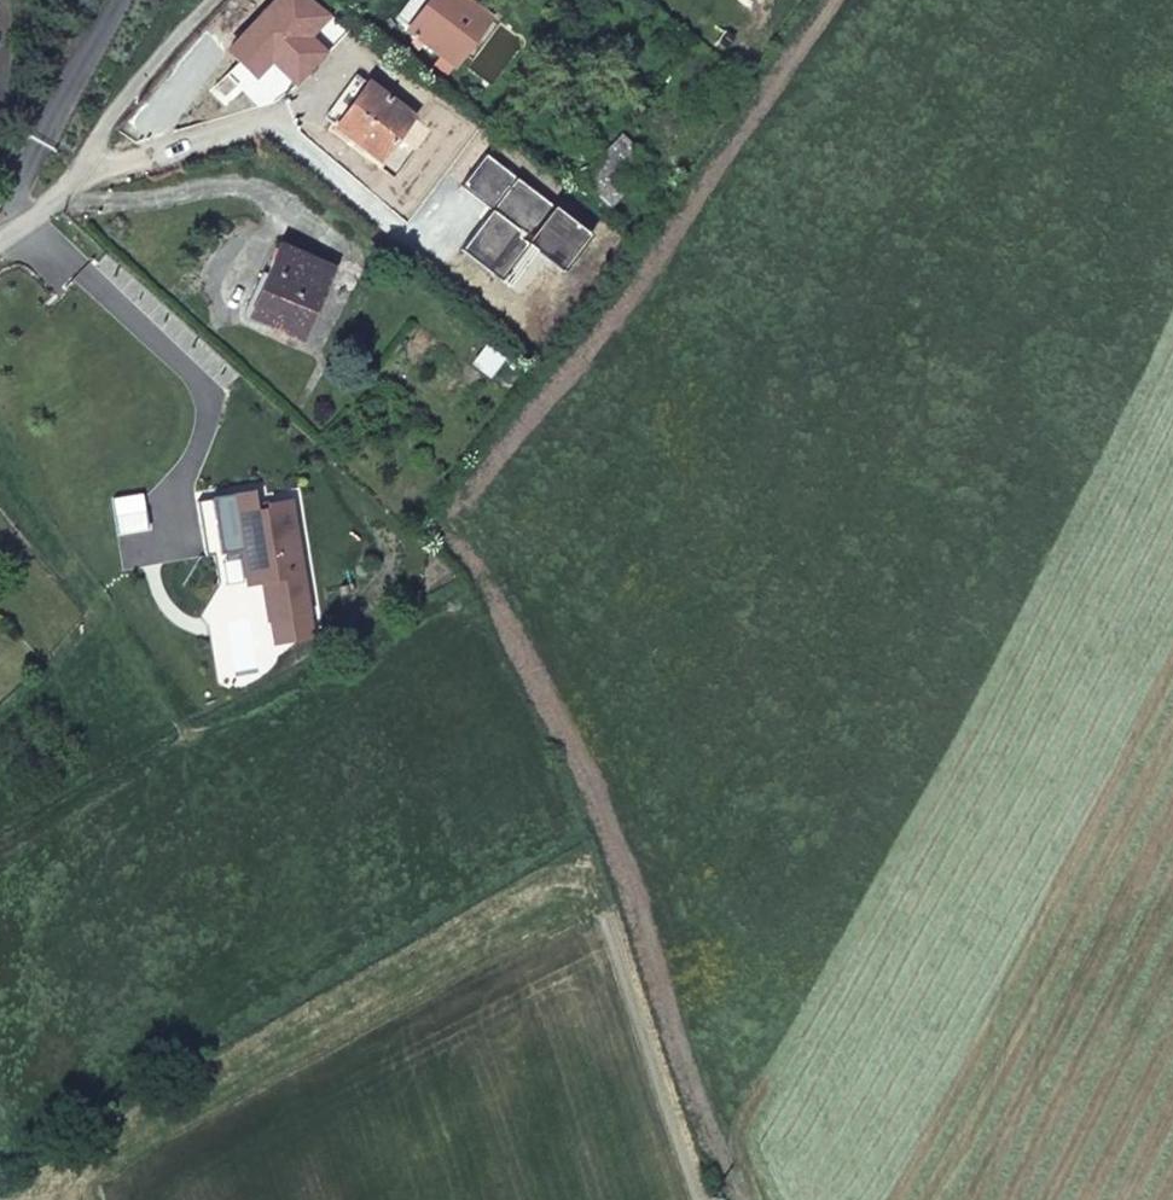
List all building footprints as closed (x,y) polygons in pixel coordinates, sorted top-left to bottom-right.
[(229,50),(257,77),(274,60),(277,56),(283,62),(280,65),(300,86),(330,55),(312,37),(334,15),(314,0),(279,0),(229,50)] [(455,69),(488,26),(453,0),(433,0),(408,33),(455,69)] [(283,62),(277,56),(274,60),(280,65),(283,62)] [(365,92),(332,132),(378,166),(411,126),(365,92)] [(580,173),(596,187),(637,144),(620,128),(580,173)] [(637,144),(596,187),(609,200),(651,155),(637,144)] [(600,232),(490,151),(465,185),(501,211),(493,222),(489,220),(467,249),(500,274),(527,237),(573,270),(600,232)] [(254,321),(306,343),(331,274),(283,255),(254,321)] [(267,490),(213,504),(226,558),(264,548),(273,583),(287,580),(296,617),(335,607),(324,567),(315,569),(305,532),(315,530),(306,495),(284,500),(281,491),(268,495),(267,490)] [(324,567),(315,530),(305,532),(315,569),(324,567)]
